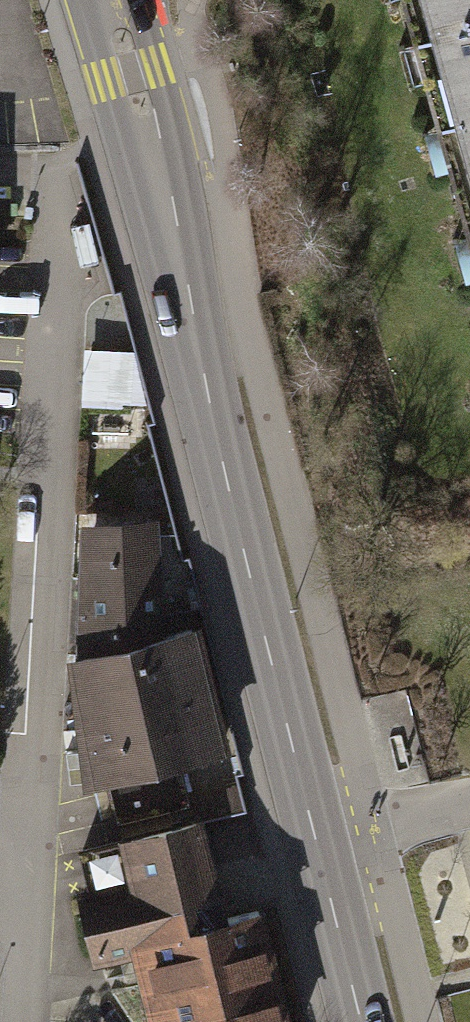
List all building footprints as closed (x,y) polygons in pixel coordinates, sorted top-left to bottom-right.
[(469,238),(469,0),(404,0),(469,238)] [(131,351),(87,348),(83,403),(127,406),(131,351)] [(82,656),(153,638),(151,524),(91,528),(90,580),(80,579),(82,656)] [(224,749),(194,628),(153,638),(82,656),(84,680),(72,682),(79,727),(90,727),(95,780),(107,777),(119,823),(191,805),(180,760),(224,749)] [(80,848),(90,891),(80,893),(97,962),(140,952),(157,1021),(175,1021),(178,1021),(179,1021),(287,1021),(259,910),(224,919),(199,818),(80,848)]
